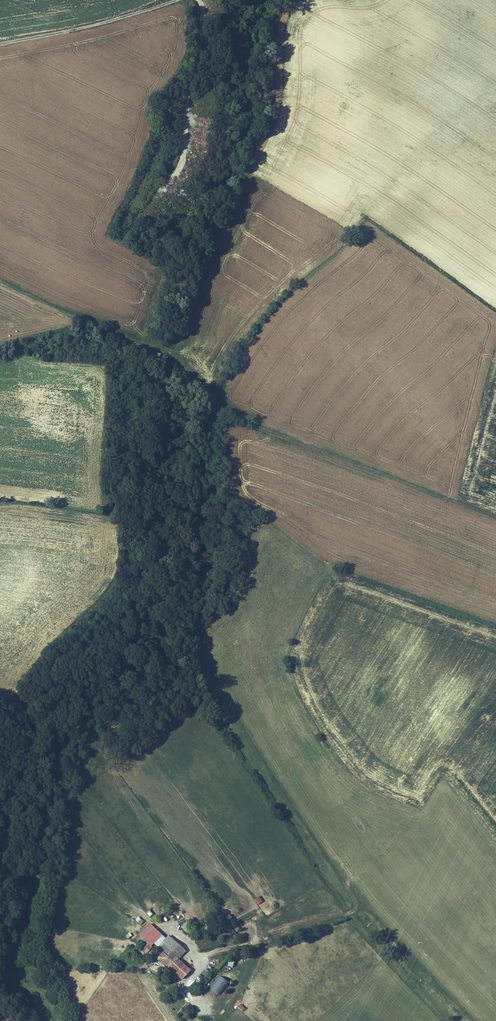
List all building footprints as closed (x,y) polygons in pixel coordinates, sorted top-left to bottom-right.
[(148,359),(159,361),(161,354),(150,351),(148,359)] [(258,905),(263,902),(259,896),(254,899),(258,905)] [(226,917),(231,923),(234,921),(229,914),(226,917)] [(186,923),(181,927),(185,932),(190,928),(186,923)] [(155,928),(154,929),(149,924),(139,935),(140,937),(137,940),(140,943),(143,939),(146,941),(138,949),(141,952),(148,945),(151,947),(154,944),(161,936),(162,935),(155,928)] [(165,939),(161,936),(154,944),(157,947),(165,939)] [(166,968),(168,966),(174,972),(182,964),(178,960),(185,952),(169,936),(165,939),(157,947),(163,952),(156,959),(166,968)] [(182,964),(174,972),(182,979),(189,971),(182,964)]
